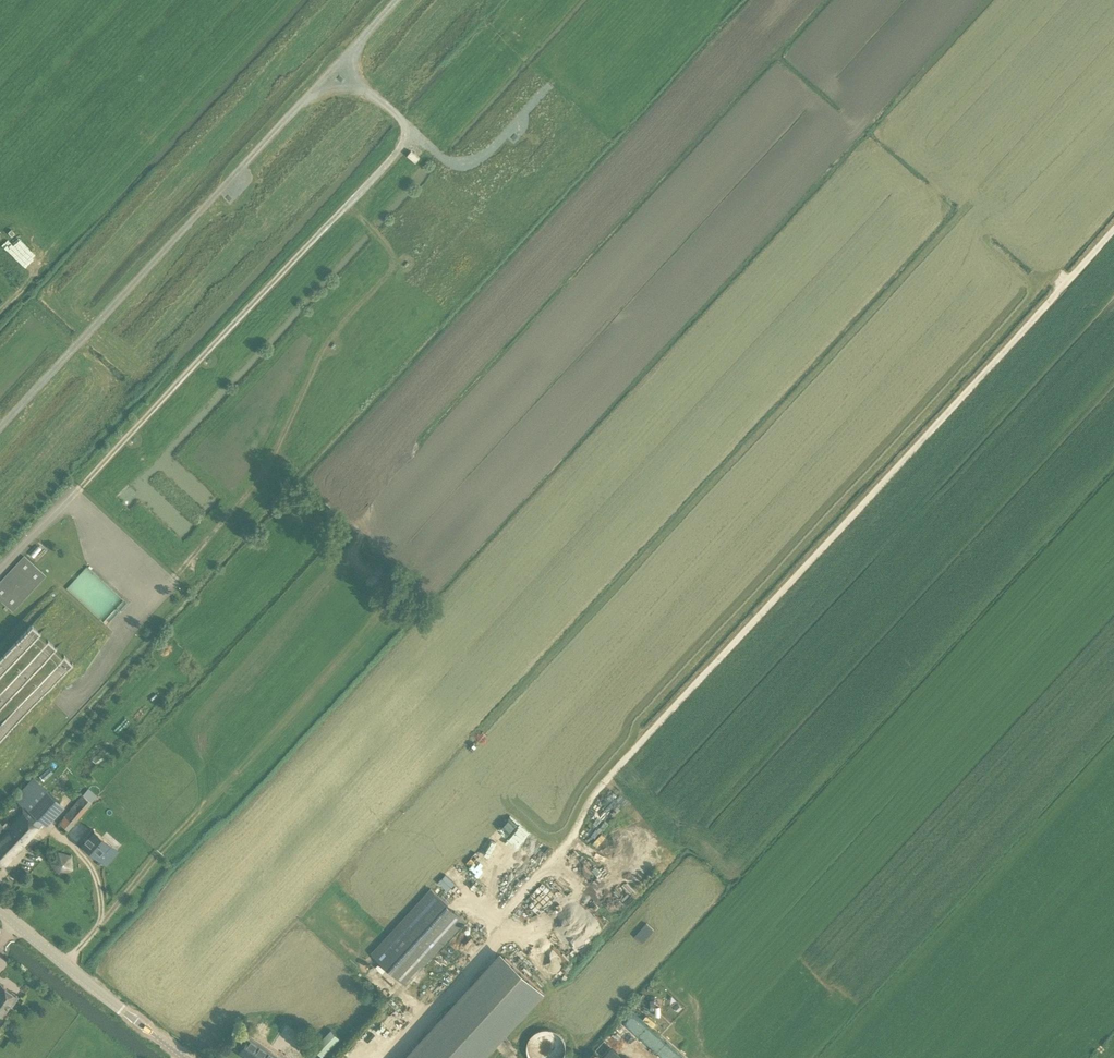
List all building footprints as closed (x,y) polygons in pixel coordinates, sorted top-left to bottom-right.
[(412,150),(408,155),(417,161),(420,156),(412,150)] [(0,241),(0,246),(8,253),(23,237),(21,235),(14,242),(6,235),(0,241)] [(45,576),(24,556),(0,583),(0,599),(13,611),(45,576)] [(108,623),(127,602),(89,566),(71,585),(74,588),(81,581),(91,590),(82,599),(108,623)] [(72,662),(30,623),(0,657),(0,740),(72,662)] [(101,741),(88,754),(99,764),(111,752),(101,741)] [(22,806),(23,812),(38,826),(60,802),(33,777),(13,799),(22,806)] [(88,789),(83,795),(92,803),(97,796),(88,789)] [(68,830),(92,803),(83,795),(59,822),(68,830)] [(23,812),(7,829),(0,823),(0,860),(5,865),(39,827),(38,826),(23,812)] [(101,859),(113,846),(93,829),(82,841),(87,846),(86,847),(101,860),(102,859),(101,859)] [(72,864),(72,862),(71,859),(69,856),(66,854),(63,853),(59,854),(56,856),(54,858),(53,862),(54,865),(55,868),(58,871),(62,872),(66,871),(68,870),(69,869),(71,866),(72,864)] [(406,984),(466,920),(431,888),(372,953),(406,984)] [(643,943),(655,930),(647,922),(635,936),(643,943)] [(544,992),(506,957),(413,1057),(484,1057),(544,992)] [(15,996),(1,986),(0,987),(0,1014),(1,1015),(15,996)] [(633,1011),(622,1023),(645,1044),(655,1032),(633,1011)] [(323,1056),(340,1038),(332,1030),(314,1047),(323,1056)] [(277,1056),(249,1038),(239,1053),(247,1057),(276,1057),(277,1056)] [(613,1050),(606,1057),(622,1057),(613,1050)]
